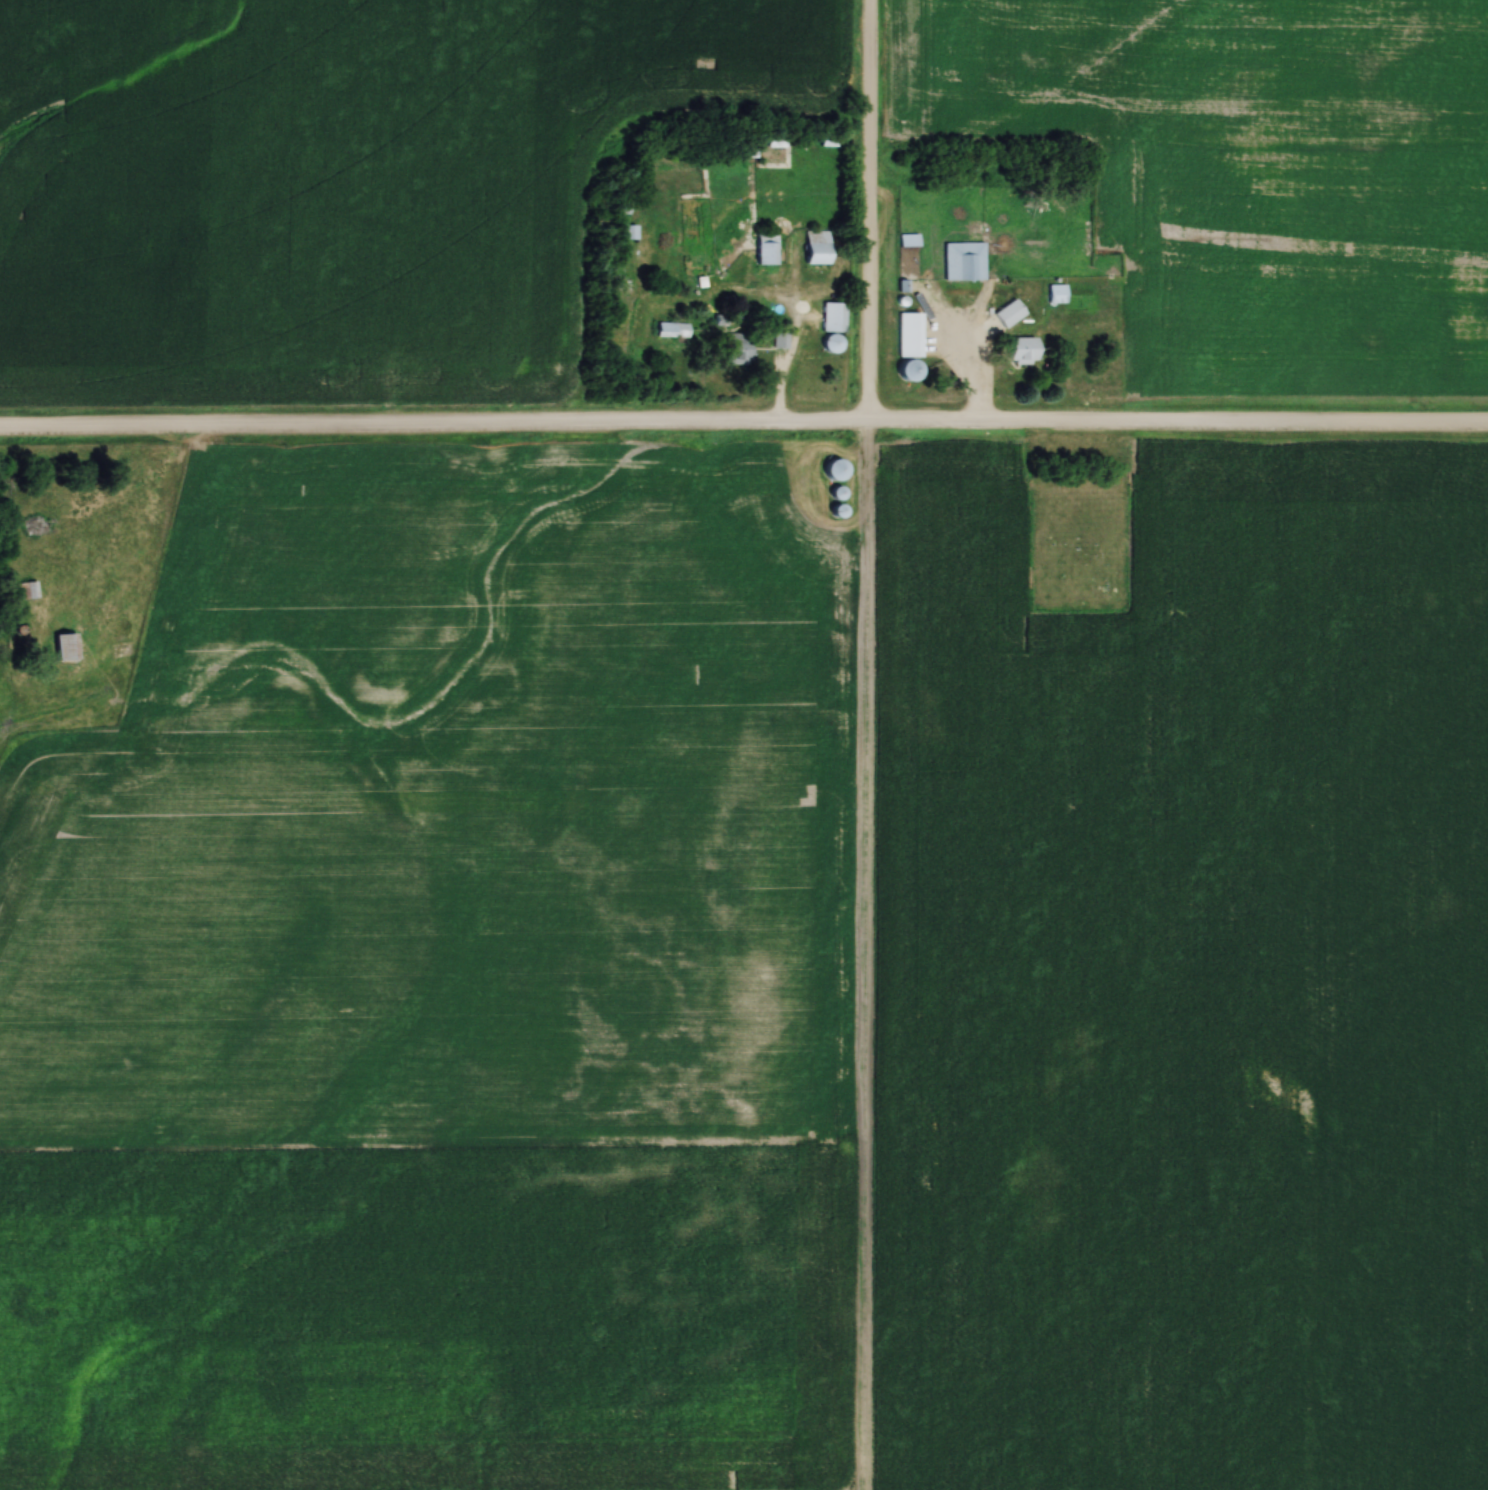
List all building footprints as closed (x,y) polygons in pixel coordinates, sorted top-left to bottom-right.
[(804,266),(826,266),(826,232),(804,232),(804,266)] [(754,267),(774,267),(774,234),(754,234),(754,267)] [(917,248),(917,236),(898,236),(898,248),(917,248)] [(982,244),(943,244),(943,281),(982,281),(982,244)] [(1064,304),(1064,286),(1047,286),(1047,304),(1064,304)] [(1024,316),(1014,300),(992,315),(1002,330),(1024,316)] [(843,304),(821,304),(821,333),(843,333),(843,304)] [(897,358),(919,358),(919,314),(897,314),(897,358)] [(724,365),(745,365),(745,334),(724,334),(724,365)] [(785,334),(772,334),(772,349),(786,349),(785,334)] [(1033,339),(1005,339),(1005,364),(1033,364),(1033,339)] [(911,381),(911,364),(899,364),(899,381),(911,381)] [(827,461),(824,478),(838,481),(842,464),(827,461)] [(36,599),(36,585),(14,585),(14,599),(36,599)] [(54,664),(75,664),(75,637),(54,637),(54,664)]
